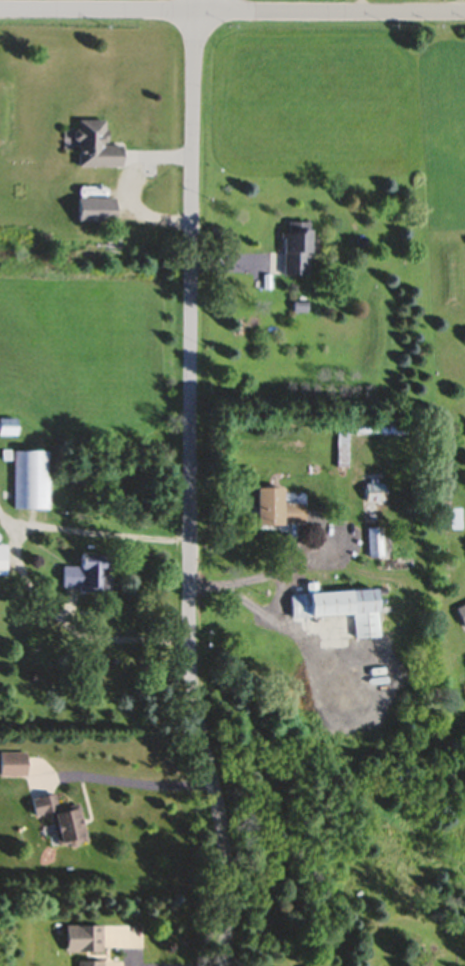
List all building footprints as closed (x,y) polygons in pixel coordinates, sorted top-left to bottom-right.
[(74,170),(119,171),(120,148),(103,148),(103,124),(75,123),(74,170)] [(280,235),(280,279),(306,279),(306,225),(285,225),(285,235),(280,235)] [(12,423),(0,423),(0,438),(12,438),(12,423)] [(14,454),(14,513),(50,513),(51,455),(14,454)] [(299,529),(299,506),(278,506),(278,491),(252,491),(252,529),(299,529)] [(58,570),(58,593),(104,593),(104,558),(73,558),(73,570),(58,570)] [(350,618),(351,642),(377,640),(375,594),(296,598),(297,620),(350,618)] [(460,630),(464,627),(464,606),(452,612),(460,630)] [(24,756),(0,756),(0,779),(24,778),(24,756)] [(47,815),(54,847),(83,841),(76,807),(56,811),(53,796),(26,801),(30,818),(47,815)] [(99,928),(62,928),(62,954),(99,954),(99,928)]
